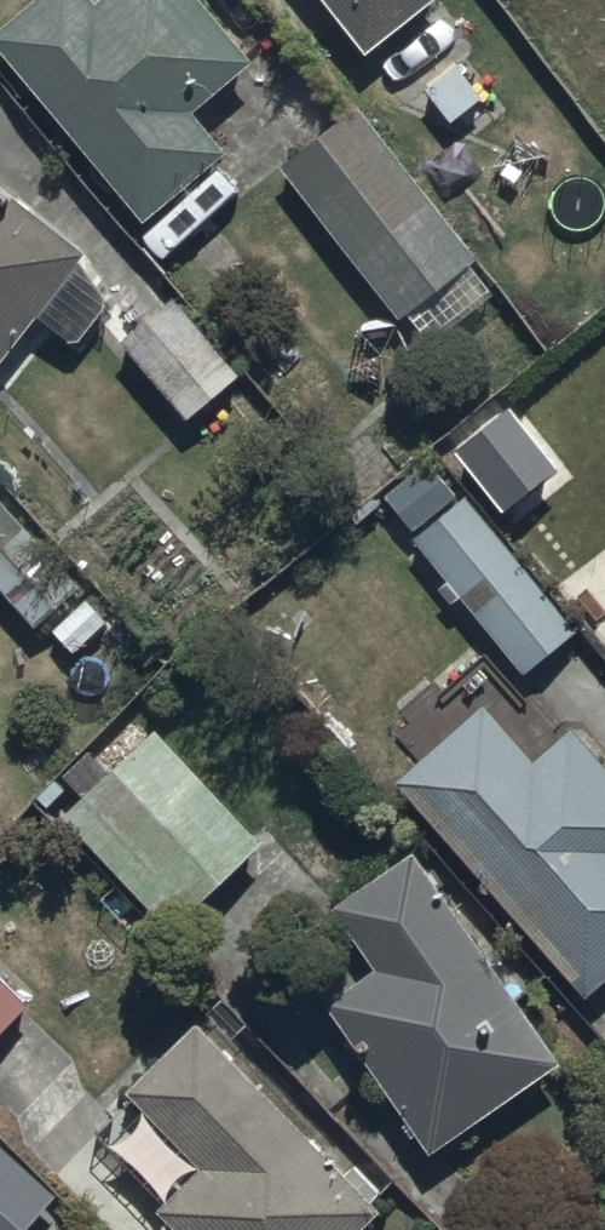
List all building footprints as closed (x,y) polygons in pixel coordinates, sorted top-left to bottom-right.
[(0,27),(0,36),(153,220),(234,152),(198,108),(256,59),(207,0),(99,0),(32,0),(0,27)] [(373,50),(436,0),(333,0),(373,50)] [(358,105),(284,163),(406,321),(480,263),(358,105)] [(43,315),(80,344),(114,299),(85,261),(90,255),(0,181),(0,371),(43,315)] [(526,414),(469,456),(508,509),(565,468),(526,414)] [(38,626),(46,619),(77,655),(110,623),(79,589),(82,585),(0,492),(0,583),(38,626)] [(463,497),(415,538),(529,670),(577,629),(463,497)] [(418,760),(397,779),(595,990),(604,980),(604,765),(571,729),(537,760),(481,700),(442,737),(422,713),(397,735),(418,760)] [(267,842),(156,727),(63,816),(174,931),(267,842)] [(382,961),(327,999),(436,1154),(564,1064),(415,851),(341,903),(382,961)] [(29,1002),(0,974),(0,1033),(29,1002)] [(200,1018),(132,1084),(203,1158),(157,1202),(184,1229),(365,1229),(386,1210),(200,1018)] [(56,1196),(0,1144),(0,1229),(26,1229),(56,1196)]
